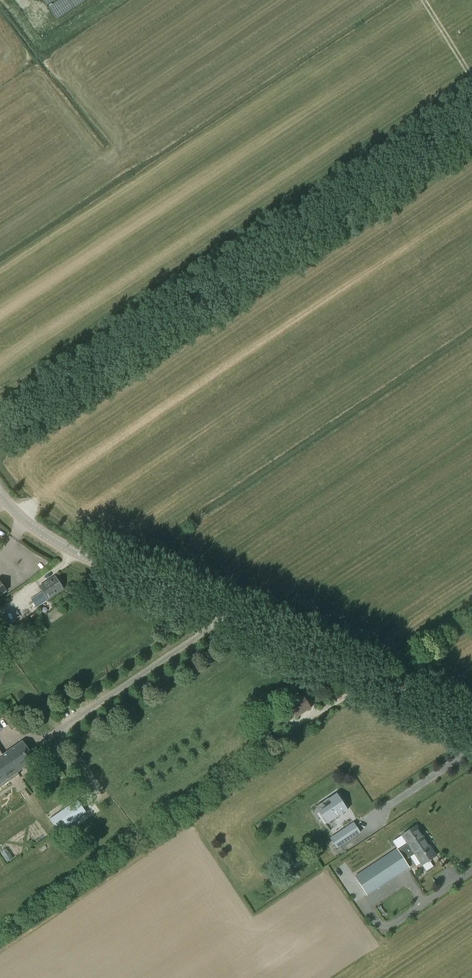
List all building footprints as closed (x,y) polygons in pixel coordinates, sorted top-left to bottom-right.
[(39,587),(42,592),(31,600),(36,607),(64,589),(55,576),(39,587)] [(291,711),(296,718),(310,707),(302,695),(287,705),(281,709),(278,704),(272,708),(279,719),(291,711)] [(19,774),(17,772),(35,760),(22,742),(3,755),(0,751),(0,787),(19,774)] [(326,823),(327,824),(347,810),(336,793),(328,799),(328,800),(330,799),(332,803),(327,807),(327,806),(320,811),(328,822),(326,823)] [(77,800),(49,820),(58,832),(86,813),(77,800)] [(354,823),(330,838),(336,848),(360,832),(354,823)] [(405,860),(414,854),(421,865),(436,856),(417,825),(401,835),(408,844),(398,851),(397,849),(355,876),(367,895),(409,867),(405,860)]
